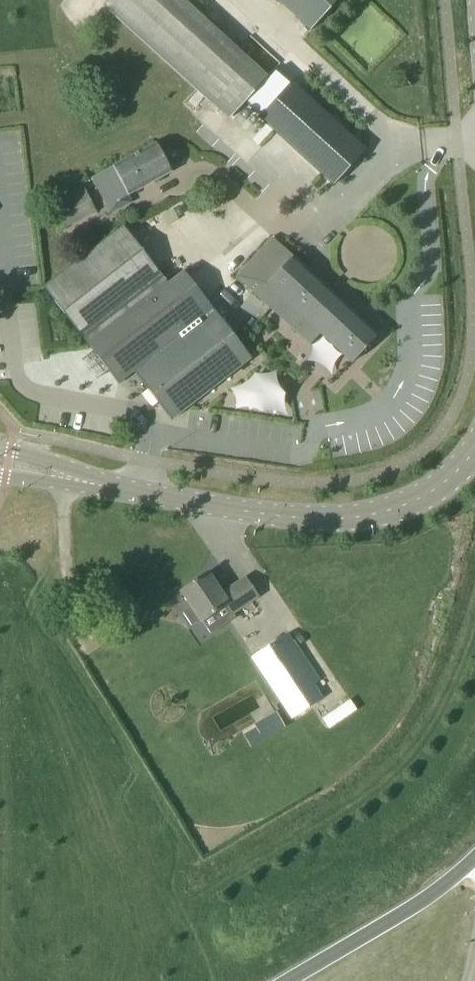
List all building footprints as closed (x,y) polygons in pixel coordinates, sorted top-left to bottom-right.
[(109,9),(229,118),(243,104),(331,186),(364,151),(277,68),(267,78),(182,0),(117,0),(109,9)] [(311,31),(339,0),(277,0),(311,31)] [(119,196),(121,199),(171,173),(156,144),(113,167),(93,179),(107,203),(119,196)] [(51,194),(68,226),(97,212),(80,179),(51,194)] [(162,214),(168,225),(180,219),(175,208),(162,214)] [(199,323),(198,322),(124,226),(44,288),(91,348),(96,355),(119,384),(134,372),(172,420),(252,358),(215,311),(199,323)] [(321,333),(353,363),(378,335),(273,238),(237,277),(311,345),(321,333)] [(221,594),(207,573),(193,582),(193,583),(182,591),(194,609),(185,615),(192,625),(201,619),(202,621),(227,604),(232,613),(239,609),(247,622),(265,611),(256,598),(258,597),(245,578),(221,594)] [(284,637),(254,656),(285,704),(315,684),(284,637)]
